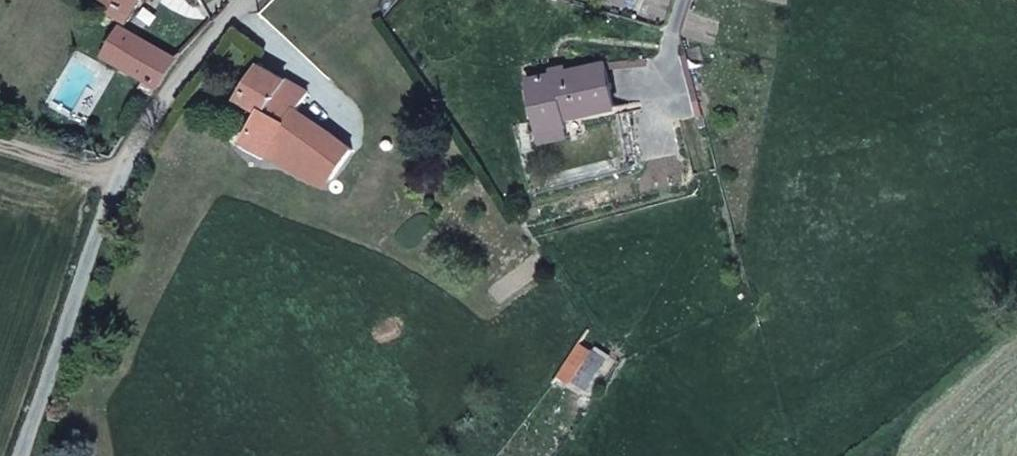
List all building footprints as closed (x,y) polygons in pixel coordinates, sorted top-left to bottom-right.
[(134,13),(112,0),(104,0),(100,7),(128,24),(134,13)] [(142,0),(112,0),(134,13),(142,0)] [(160,87),(178,60),(122,27),(106,56),(145,78),(158,86),(160,87)] [(648,67),(647,58),(606,64),(608,71),(648,67)] [(608,71),(606,64),(530,80),(541,130),(541,131),(567,125),(565,118),(616,107),(608,71)] [(355,150),(330,132),(298,111),(310,94),(287,81),(262,66),(241,99),(263,112),(244,141),(267,153),(287,164),(292,157),(306,165),(308,162),(329,176),(333,179),(355,150)] [(158,86),(145,78),(139,88),(151,96),(158,86)] [(570,136),(567,125),(541,131),(541,130),(539,130),(542,142),(570,136)] [(267,153),(244,141),(238,138),(235,144),(241,147),(241,148),(242,148),(258,157),(258,156),(258,157),(259,157),(260,157),(260,158),(263,160),(267,153)] [(393,149),(394,147),(394,144),(393,143),(392,141),(390,140),(388,140),(386,140),(384,142),(383,144),(383,146),(384,148),(385,149),(387,150),(389,151),(391,150),(393,149)] [(329,176),(308,162),(306,165),(292,157),(287,164),(323,186),(329,176)] [(343,190),(344,188),(344,185),(343,182),(341,181),(338,180),(335,180),(333,181),(331,183),(330,186),(331,189),(332,191),(334,193),(336,194),(339,193),(341,192),(343,190)] [(594,352),(580,343),(566,364),(559,376),(572,385),(594,352)] [(611,356),(597,347),(594,352),(607,361),(611,356)] [(585,394),(607,361),(594,352),(572,385),(585,394)]
